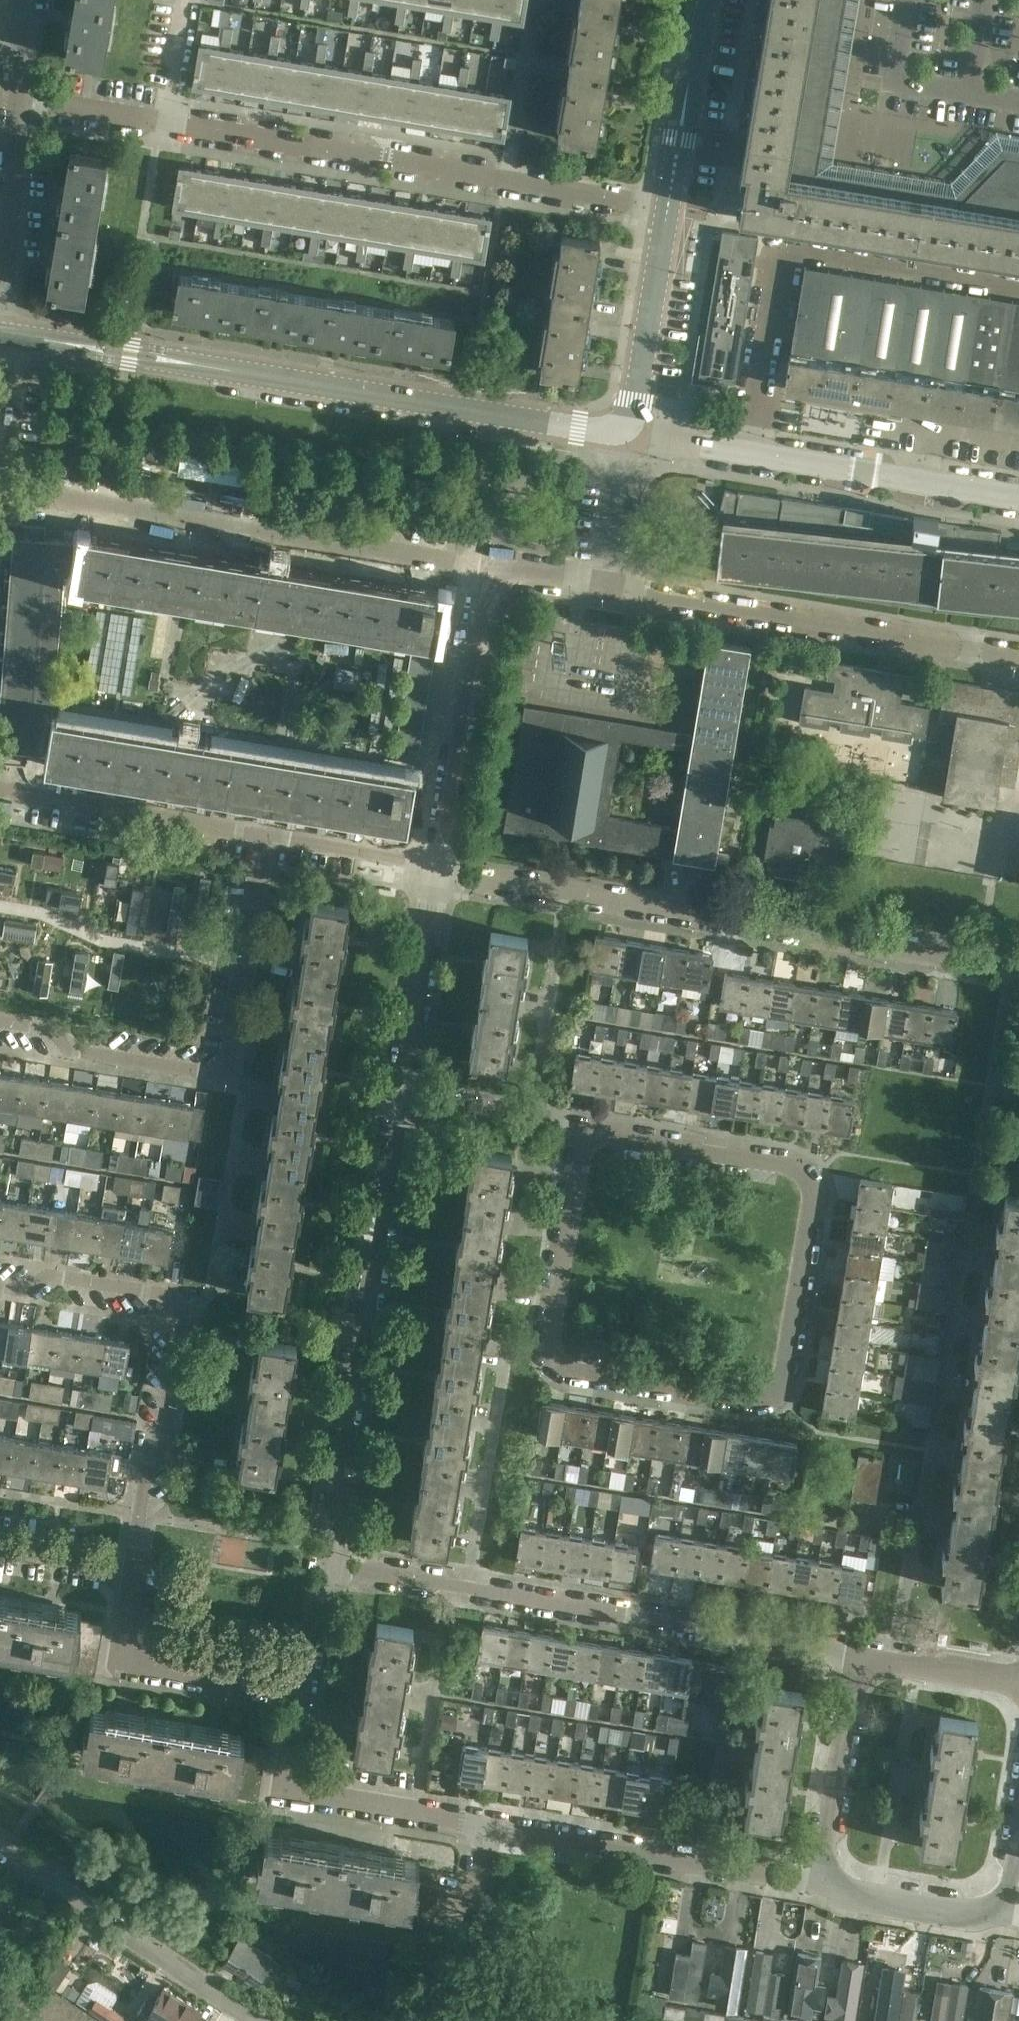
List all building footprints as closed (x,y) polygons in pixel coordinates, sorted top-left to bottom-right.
[(66,58),(102,64),(113,0),(76,0),(66,58)] [(300,7),(309,9),(310,0),(301,0),(300,7)] [(426,6),(446,9),(450,10),(452,0),(427,0),(426,6)] [(450,10),(454,11),(474,14),(476,0),(452,0),(450,10)] [(474,14),(493,17),(497,18),(500,0),(476,0),(474,14)] [(497,18),(502,19),(522,22),(526,0),(500,0),(497,18)] [(580,2),(618,8),(619,0),(581,0),(580,2)] [(756,29),(752,50),(749,69),(742,110),(738,133),(751,135),(795,142),(810,145),(814,122),(822,80),(824,61),(828,40),(834,0),(761,0),(756,29)] [(398,2),(397,12),(405,14),(407,3),(403,2),(398,2)] [(580,2),(569,71),(606,77),(618,8),(580,2)] [(349,4),(348,15),(356,16),(358,6),(349,4)] [(446,9),(444,20),(453,21),(454,11),(450,10),(446,9)] [(397,12),(395,23),(404,24),(405,14),(397,12)] [(493,17),(491,28),(500,29),(502,19),(497,18),(493,17)] [(444,20),(442,31),(451,32),(453,21),(444,20)] [(224,27),(222,37),(231,39),(233,28),(224,27)] [(491,28),(490,38),(498,40),(500,29),(491,28)] [(271,35),(270,45),(278,47),(280,36),(271,35)] [(222,37),(221,48),(225,49),(229,49),(231,39),(222,37)] [(319,43),(317,53),(326,55),(327,44),(319,43)] [(194,79),(193,86),(218,90),(225,49),(221,48),(200,45),(195,73),(195,72),(194,76),(195,77),(194,79)] [(270,45),(268,56),(272,57),(277,57),(278,47),(270,45)] [(225,49),(218,90),(242,94),(248,53),(229,49),(225,49)] [(366,50),(364,61),(373,62),(375,52),(366,50)] [(248,53),(242,94),(265,98),(272,57),(268,56),(248,53)] [(317,53),(315,64),(320,64),(324,65),(326,55),(317,53)] [(272,57),(265,98),(289,102),(296,61),(277,57),(272,57)] [(505,57),(504,66),(515,67),(516,59),(505,57)] [(413,58),(412,69),(420,70),(422,60),(413,58)] [(296,61),(289,102),(313,106),(320,64),(315,64),(296,61)] [(364,61),(363,72),(367,72),(371,73),(373,62),(364,61)] [(320,64),(313,106),(336,110),(343,68),(324,65),(320,64)] [(461,66),(459,77),(468,78),(469,68),(461,66)] [(343,68),(336,110),(360,114),(367,72),(363,72),(343,68)] [(412,69),(410,80),(414,80),(419,81),(420,70),(412,69)] [(569,71),(558,137),(558,139),(595,145),(606,77),(569,71)] [(367,72),(360,114),(384,118),(391,76),(371,73),(367,72)] [(391,76),(384,118),(407,122),(414,80),(410,80),(391,76)] [(459,77),(457,88),(462,88),(466,89),(468,78),(459,77)] [(414,80),(407,122),(431,126),(438,84),(419,81),(414,80)] [(438,84),(431,126),(455,130),(462,88),(457,88),(438,84)] [(462,88),(455,130),(478,134),(485,92),(466,89),(462,88)] [(485,92),(478,134),(503,138),(505,128),(505,129),(506,125),(505,124),(510,96),(485,92)] [(795,142),(751,135),(747,161),(745,171),(789,178),(790,168),(795,142)] [(59,223),(95,229),(106,160),(71,154),(59,223)] [(1005,158),(958,206),(922,200),(886,195),(789,178),(745,171),(742,193),(737,218),(776,224),(789,226),(864,239),(878,241),(905,246),(903,255),(912,257),(914,247),(951,253),(1018,265),(1018,161),(1005,158)] [(178,180),(173,208),(198,212),(205,171),(180,166),(179,176),(178,176),(177,180),(178,180)] [(205,171),(198,212),(215,215),(217,215),(222,216),(228,174),(207,171),(205,171)] [(228,174),(222,216),(226,217),(245,220),(252,178),(228,174)] [(252,178),(245,220),(265,223),(269,224),(276,182),(252,178)] [(276,182),(269,224),(273,224),(293,228),(299,186),(276,182)] [(299,186),(293,228),(312,231),(316,232),(323,190),(299,186)] [(323,190),(316,232),(321,232),(340,235),(347,194),(323,190)] [(347,194),(340,235),(359,239),(364,239),(371,198),(347,194)] [(371,198),(364,239),(368,240),(387,243),(394,202),(371,198)] [(394,202),(387,243),(407,247),(411,247),(418,206),(394,202)] [(418,206),(411,247),(415,248),(435,251),(442,210),(418,206)] [(442,210),(435,251),(454,254),(458,255),(465,214),(442,210)] [(465,214),(458,255),(463,256),(483,259),(488,231),(489,231),(489,227),(488,227),(490,218),(465,214)] [(217,215),(216,226),(224,227),(226,217),(222,216),(217,215)] [(83,299),(85,290),(95,229),(59,223),(47,293),(83,299)] [(265,223),(263,234),(272,235),(273,224),(269,224),(265,223)] [(216,226),(214,236),(223,238),(224,227),(216,226)] [(170,229),(168,238),(179,239),(181,231),(170,229)] [(312,231),(310,241),(319,243),(321,232),(316,232),(312,231)] [(734,383),(755,256),(755,255),(732,251),(735,233),(722,231),(698,377),(734,383)] [(755,255),(758,237),(735,233),(732,251),(755,255)] [(263,234),(261,244),(270,246),(272,235),(263,234)] [(562,234),(550,302),(589,309),(601,240),(562,234)] [(359,239),(358,249),(366,251),(368,240),(364,239),(359,239)] [(310,241),(309,252),(317,254),(319,243),(310,241)] [(407,247),(405,257),(414,259),(415,248),(411,247),(407,247)] [(358,249),(356,260),(365,261),(366,251),(358,249)] [(454,254),(452,265),(461,266),(463,256),(458,255),(454,254)] [(405,257),(403,268),(412,269),(414,259),(405,257)] [(452,265),(451,276),(459,277),(461,266),(452,265)] [(789,364),(785,387),(854,399),(874,279),(805,267),(789,364)] [(247,286),(179,275),(172,311),(241,322),(247,286)] [(874,279),(854,399),(889,405),(909,284),(874,279)] [(889,405),(923,410),(943,290),(909,284),(889,405)] [(316,297),(247,286),(241,322),(310,333),(316,297)] [(978,296),(943,290),(923,410),(958,416),(978,296)] [(1012,301),(978,296),(958,416),(993,422),(1012,301)] [(384,308),(316,297),(310,333),(379,345),(384,308)] [(993,422),(1016,425),(1018,426),(1018,303),(1012,301),(993,422)] [(550,302),(539,371),(577,378),(589,309),(550,302)] [(453,320),(384,308),(379,345),(448,356),(453,320)] [(762,583),(840,596),(840,595),(935,611),(936,610),(991,616),(993,604),(1018,607),(1018,555),(998,553),(1001,531),(956,526),(954,526),(937,522),(937,521),(939,521),(939,520),(912,516),(911,517),(913,517),(913,519),(861,510),(861,512),(864,512),(863,513),(850,511),(851,510),(854,511),(855,509),(776,496),(776,497),(730,490),(724,489),(716,522),(721,523),(715,573),(722,573),(763,582),(762,583)] [(9,588),(8,604),(2,604),(2,614),(7,614),(6,630),(0,630),(0,633),(0,640),(5,640),(3,657),(0,656),(0,667),(3,667),(1,683),(0,683),(0,693),(0,698),(0,761),(26,764),(28,750),(46,752),(54,721),(55,714),(53,714),(65,568),(77,568),(79,554),(44,551),(45,538),(45,537),(45,525),(15,522),(14,535),(13,549),(12,548),(10,578),(5,577),(4,587),(9,588)] [(79,554),(77,568),(75,583),(436,643),(445,591),(443,591),(441,596),(84,538),(85,532),(83,531),(79,554)] [(708,641),(692,734),(690,749),(677,828),(676,834),(692,836),(688,859),(714,864),(750,648),(708,641)] [(410,652),(409,663),(432,667),(434,656),(410,652)] [(914,675),(890,671),(829,661),(826,678),(835,679),(833,691),(804,686),(798,723),(828,728),(829,720),(840,722),(839,730),(869,735),(870,727),(881,729),(880,736),(910,741),(911,734),(924,736),(929,707),(899,702),(901,690),(911,692),(914,675)] [(409,663),(407,675),(430,679),(432,667),(409,663)] [(407,675),(405,687),(428,691),(430,679),(407,675)] [(997,783),(1014,786),(1018,755),(1018,692),(945,680),(938,719),(955,722),(943,798),(994,806),(997,783)] [(405,687),(403,699),(426,703),(428,691),(405,687)] [(403,699),(401,711),(424,715),(426,703),(403,699)] [(692,734),(524,706),(503,829),(688,859),(692,836),(676,834),(677,828),(607,816),(620,738),(690,749),(692,734)] [(401,711),(399,723),(423,727),(424,715),(401,711)] [(54,721),(46,752),(44,765),(406,825),(415,775),(413,774),(412,780),(54,721)] [(399,723),(397,735),(421,739),(423,727),(399,723)] [(397,735),(395,747),(419,751),(421,739),(397,735)] [(775,869),(774,874),(808,879),(809,873),(818,874),(819,868),(839,872),(845,837),(824,834),(826,826),(817,824),(818,820),(784,814),(783,819),(775,817),(774,825),(769,825),(764,859),(768,860),(767,868),(775,869)] [(33,852),(31,865),(33,865),(41,866),(61,870),(63,856),(33,852)] [(108,861),(102,901),(114,903),(120,863),(108,861)] [(3,892),(11,894),(11,891),(13,884),(16,870),(0,867),(0,892),(3,892)] [(200,885),(196,913),(199,913),(205,914),(211,879),(201,878),(200,885)] [(166,934),(177,936),(177,933),(184,895),(184,893),(185,887),(175,885),(174,891),(173,893),(171,904),(170,911),(166,932),(166,934)] [(48,887),(45,903),(80,908),(82,893),(48,887)] [(128,913),(125,933),(137,935),(138,929),(139,927),(145,889),(136,887),(133,887),(130,904),(128,913)] [(348,908),(314,902),(313,902),(309,929),(304,928),(302,940),(307,941),(302,968),(337,974),(342,947),(345,947),(347,936),(344,935),(348,908)] [(7,920),(4,937),(34,942),(35,938),(36,930),(36,925),(22,923),(16,922),(7,920)] [(480,997),(516,1003),(520,976),(524,977),(526,964),(522,964),(527,936),(491,931),(487,958),(484,958),(482,970),(485,970),(480,997)] [(613,971),(619,940),(596,937),(590,968),(613,971)] [(613,971),(637,975),(642,944),(619,940),(613,971)] [(637,975),(660,978),(665,947),(642,944),(637,975)] [(688,951),(665,947),(660,978),(668,979),(683,982),(688,951)] [(76,950),(70,990),(83,992),(90,953),(76,950)] [(114,951),(108,988),(118,990),(124,953),(120,952),(116,952),(114,951)] [(688,951),(683,982),(706,986),(712,955),(688,951)] [(38,959),(32,993),(48,996),(54,961),(38,959)] [(291,1034),(326,1040),(331,1013),(334,1013),(336,1001),(333,1000),(337,974),(302,968),(298,994),(293,994),(291,1006),(295,1007),(291,1034)] [(743,1008),(746,993),(748,977),(725,973),(720,1004),(743,1008)] [(746,993),(743,1008),(766,1012),(772,981),(748,977),(746,993)] [(766,1012),(789,1016),(795,985),(772,981),(766,1012)] [(795,985),(789,1016),(812,1019),(817,988),(795,985)] [(812,1019),(835,1023),(841,992),(817,988),(812,1019)] [(863,996),(847,993),(841,992),(835,1023),(858,1027),(863,996)] [(887,1000),(863,996),(858,1027),(881,1031),(887,1000)] [(516,1003),(480,997),(476,1023),(473,1022),(471,1035),(474,1035),(469,1063),(505,1068),(509,1041),(514,1042),(515,1030),(511,1029),(516,1003)] [(910,1003),(887,1000),(881,1031),(905,1034),(910,1003)] [(592,1018),(594,1003),(585,1001),(582,1017),(592,1018)] [(910,1003),(905,1034),(927,1038),(933,1007),(910,1003)] [(608,1005),(606,1020),(616,1022),(618,1007),(608,1005)] [(933,1007),(927,1038),(951,1042),(956,1011),(933,1007)] [(641,1011),(632,1009),(629,1025),(639,1026),(641,1011)] [(665,1014),(655,1013),(653,1028),(662,1030),(665,1014)] [(687,1018),(677,1016),(675,1032),(694,1035),(695,1028),(685,1026),(687,1018)] [(717,1023),(709,1022),(706,1037),(723,1039),(726,1024),(717,1023)] [(596,1024),(593,1039),(602,1041),(605,1026),(596,1024)] [(740,1027),(738,1042),(747,1043),(749,1028),(740,1027)] [(619,1028),(616,1043),(625,1045),(628,1029),(619,1028)] [(770,1047),(772,1032),(763,1030),(761,1045),(770,1047)] [(642,1032),(639,1047),(648,1048),(651,1033),(642,1032)] [(326,1040),(291,1034),(286,1060),(282,1060),(280,1072),(285,1073),(280,1099),(315,1105),(320,1078),(323,1078),(325,1067),(322,1067),(326,1040)] [(786,1034),(784,1049),(793,1051),(795,1036),(786,1034)] [(674,1037),(664,1035),(662,1051),(671,1052),(674,1037)] [(809,1038),(807,1053),(816,1054),(818,1039),(809,1038)] [(687,1039),(685,1054),(694,1056),(697,1041),(687,1039)] [(830,1057),(839,1058),(842,1043),(832,1042),(830,1057)] [(711,1043),(708,1058),(718,1060),(720,1044),(711,1043)] [(853,1060),(862,1062),(865,1048),(865,1047),(856,1045),(853,1060)] [(734,1047),(731,1062),(741,1063),(743,1048),(734,1047)] [(879,1049),(878,1050),(876,1064),(885,1066),(888,1050),(879,1049)] [(757,1050),(754,1066),(764,1067),(766,1052),(757,1050)] [(899,1068),(908,1069),(911,1054),(902,1053),(899,1068)] [(600,1058),(576,1054),(571,1086),(594,1089),(600,1058)] [(780,1054),(777,1069),(786,1071),(789,1056),(780,1054)] [(922,1072),(931,1073),(934,1058),(924,1056),(922,1072)] [(594,1089),(617,1093),(622,1062),(600,1058),(594,1089)] [(803,1058),(800,1073),(809,1075),(812,1059),(803,1058)] [(617,1093),(640,1096),(645,1065),(622,1062),(617,1093)] [(826,1062),(823,1077),(832,1078),(835,1063),(826,1062)] [(645,1065),(640,1096),(664,1100),(669,1069),(645,1065)] [(849,1065),(847,1081),(856,1082),(858,1067),(849,1065)] [(669,1069),(664,1100),(687,1104),(691,1073),(669,1069)] [(0,1073),(0,1120),(16,1123),(19,1109),(25,1077),(0,1073)] [(691,1073),(687,1104),(709,1108),(715,1077),(691,1073)] [(48,1081),(25,1077),(19,1109),(43,1113),(48,1081)] [(709,1108),(733,1111),(738,1080),(715,1077),(709,1108)] [(733,1111),(755,1115),(761,1084),(738,1080),(733,1111)] [(73,1085),(48,1081),(43,1113),(68,1117),(73,1085)] [(755,1115),(778,1119),(783,1088),(761,1084),(755,1115)] [(68,1117),(92,1121),(97,1089),(73,1085),(68,1117)] [(807,1092),(783,1088),(778,1119),(801,1123),(807,1092)] [(121,1093),(97,1089),(92,1121),(115,1125),(121,1093)] [(830,1095),(807,1092),(801,1123),(825,1127),(830,1095)] [(145,1097),(121,1093),(115,1125),(139,1129),(145,1097)] [(853,1099),(830,1095),(825,1127),(848,1130),(853,1099)] [(170,1101),(145,1097),(139,1129),(165,1133),(170,1101)] [(269,1137),(273,1137),(274,1138),(269,1165),(305,1171),(309,1143),(312,1144),(314,1132),(311,1131),(315,1105),(280,1099),(276,1126),(271,1125),(269,1137)] [(170,1101),(165,1133),(201,1139),(206,1107),(170,1101)] [(22,1138),(19,1154),(35,1157),(38,1141),(22,1138)] [(52,1160),(55,1144),(38,1141),(35,1157),(52,1160)] [(70,1146),(68,1162),(84,1165),(87,1149),(70,1146)] [(100,1167),(103,1151),(87,1149),(84,1165),(100,1167)] [(465,1215),(500,1221),(504,1195),(508,1195),(510,1183),(506,1182),(510,1155),(475,1149),(471,1176),(468,1176),(466,1188),(469,1188),(465,1215)] [(112,1153),(109,1169),(132,1173),(135,1157),(112,1153)] [(135,1157),(132,1173),(148,1175),(150,1159),(135,1157)] [(18,1160),(15,1176),(32,1178),(34,1163),(18,1160)] [(182,1182),(185,1165),(167,1162),(165,1179),(182,1182)] [(48,1181),(51,1165),(34,1163),(32,1178),(48,1181)] [(305,1171),(269,1165),(265,1191),(261,1190),(258,1202),(263,1203),(258,1230),(293,1236),(298,1209),(301,1209),(303,1198),(300,1197),(305,1171)] [(67,1168),(64,1183),(81,1186),(83,1171),(67,1168)] [(97,1189),(99,1173),(83,1171),(81,1186),(97,1189)] [(115,1176),(112,1192),(129,1194),(131,1179),(115,1176)] [(201,1177),(196,1201),(216,1204),(220,1180),(201,1177)] [(888,1207),(892,1183),(861,1178),(857,1201),(888,1207)] [(145,1197),(148,1181),(131,1179),(129,1194),(145,1197)] [(191,1189),(164,1185),(161,1200),(188,1204),(191,1189)] [(1018,1264),(1018,1195),(1006,1193),(1002,1220),(998,1220),(996,1232),(1000,1233),(995,1260),(1018,1264)] [(22,1237),(27,1205),(4,1201),(0,1222),(0,1233),(22,1237)] [(857,1201),(853,1224),(884,1230),(888,1207),(857,1201)] [(22,1237),(46,1241),(52,1209),(27,1205),(22,1237)] [(930,1216),(945,1218),(947,1208),(932,1206),(930,1216)] [(46,1241),(70,1245),(76,1213),(52,1209),(46,1241)] [(70,1245),(94,1249),(100,1217),(76,1213),(70,1245)] [(500,1221),(465,1215),(460,1242),(457,1241),(455,1253),(458,1254),(454,1281),(489,1287),(494,1259),(498,1260),(500,1248),(496,1248),(500,1221)] [(124,1221),(100,1217),(94,1249),(119,1253),(124,1221)] [(119,1253),(144,1257),(150,1225),(124,1221),(119,1253)] [(853,1224),(849,1247),(880,1253),(884,1230),(853,1224)] [(150,1225),(144,1257),(169,1261),(174,1229),(150,1225)] [(928,1229),(922,1263),(954,1268),(960,1235),(928,1229)] [(293,1236),(258,1230),(254,1256),(250,1255),(248,1267),(252,1268),(247,1295),(283,1301),(287,1274),(291,1274),(292,1263),(289,1262),(293,1236)] [(849,1247),(845,1270),(877,1276),(880,1253),(849,1247)] [(995,1260),(991,1286),(987,1285),(985,1297),(989,1298),(985,1326),(1018,1332),(1018,1264),(995,1260)] [(873,1299),(877,1276),(845,1270),(841,1294),(873,1299)] [(921,1274),(920,1284),(935,1286),(937,1277),(921,1274)] [(443,1346),(479,1352),(483,1325),(487,1326),(489,1314),(485,1313),(489,1287),(454,1281),(450,1308),(447,1307),(444,1319),(448,1319),(443,1346)] [(869,1323),(873,1299),(841,1294),(838,1317),(869,1323)] [(915,1308),(939,1312),(941,1300),(917,1296),(915,1308)] [(865,1346),(869,1323),(838,1317),(834,1341),(865,1346)] [(4,1355),(9,1323),(0,1321),(0,1354),(4,1355)] [(911,1331),(927,1333),(928,1324),(913,1321),(911,1331)] [(9,1323),(4,1355),(28,1359),(33,1327),(9,1323)] [(985,1326),(980,1351),(976,1350),(974,1363),(978,1364),(974,1390),(1010,1396),(1014,1369),(1017,1369),(1018,1357),(1016,1357),(1018,1338),(1018,1332),(985,1326)] [(33,1327),(28,1359),(52,1363),(57,1331),(33,1327)] [(57,1331),(52,1363),(76,1367),(81,1335),(57,1331)] [(81,1335),(76,1367),(101,1371),(106,1339),(81,1335)] [(106,1339),(101,1371),(125,1375),(131,1343),(106,1339)] [(250,1404),(286,1410),(290,1385),(292,1385),(294,1373),(291,1372),(296,1345),(260,1340),(256,1367),(252,1367),(250,1378),(254,1379),(252,1393),(250,1404)] [(861,1369),(865,1346),(834,1341),(830,1364),(861,1369)] [(908,1353),(907,1353),(923,1356),(923,1355),(924,1346),(909,1344),(908,1353)] [(433,1410),(469,1416),(473,1390),(476,1391),(479,1379),(474,1378),(479,1352),(443,1346),(439,1372),(436,1372),(434,1383),(438,1384),(433,1410)] [(898,1363),(901,1364),(899,1375),(904,1376),(936,1382),(940,1358),(923,1355),(923,1356),(907,1353),(907,1354),(899,1353),(898,1363)] [(857,1392),(861,1369),(830,1364),(826,1387),(857,1392)] [(16,1379),(0,1376),(0,1392),(21,1396),(23,1388),(15,1386),(16,1379)] [(899,1399),(899,1400),(906,1401),(906,1400),(933,1404),(936,1382),(904,1376),(900,1399),(899,1399)] [(31,1381),(28,1397),(46,1400),(49,1384),(31,1381)] [(62,1403),(64,1386),(49,1384),(46,1400),(62,1403)] [(854,1415),(857,1392),(826,1387),(822,1410),(854,1415)] [(79,1389),(77,1405),(94,1408),(97,1392),(79,1389)] [(963,1455),(999,1461),(1003,1434),(1006,1435),(1008,1423),(1005,1422),(1010,1396),(974,1390),(969,1417),(965,1416),(963,1428),(967,1428),(963,1455)] [(110,1411),(113,1394),(97,1392),(94,1408),(110,1411)] [(126,1393),(124,1409),(135,1411),(137,1395),(126,1393)] [(13,1400),(0,1398),(0,1415),(10,1417),(13,1400)] [(896,1423),(929,1428),(933,1404),(906,1400),(906,1401),(904,1415),(897,1414),(896,1423)] [(538,1432),(561,1436),(567,1405),(543,1401),(538,1432)] [(25,1418),(25,1419),(42,1422),(45,1406),(20,1402),(18,1416),(25,1418)] [(282,1449),(283,1440),(284,1437),(281,1436),(286,1410),(250,1404),(246,1431),(242,1430),(240,1442),(244,1443),(239,1470),(275,1476),(279,1449),(282,1449)] [(561,1436),(584,1440),(590,1409),(567,1405),(561,1436)] [(58,1424),(61,1408),(45,1406),(42,1422),(58,1424)] [(611,1413),(590,1409),(584,1440),(606,1444),(611,1413)] [(426,1437),(424,1445),(424,1449),(427,1449),(422,1475),(458,1482),(462,1455),(466,1456),(468,1444),(464,1443),(469,1416),(433,1410),(429,1437),(426,1437)] [(93,1414),(76,1411),(73,1427),(90,1430),(93,1416),(92,1416),(93,1414)] [(606,1444),(604,1455),(628,1459),(630,1448),(635,1417),(612,1413),(611,1413),(606,1444)] [(100,1431),(102,1417),(93,1416),(90,1430),(100,1431)] [(659,1421),(635,1417),(630,1448),(654,1452),(659,1421)] [(659,1421),(654,1452),(676,1456),(681,1424),(659,1421)] [(681,1424),(676,1456),(699,1459),(704,1428),(681,1424)] [(704,1428),(699,1459),(722,1463),(727,1432),(704,1428)] [(727,1432),(722,1463),(745,1467),(750,1435),(727,1432)] [(750,1435),(745,1467),(768,1470),(773,1439),(750,1435)] [(8,1470),(14,1438),(0,1436),(0,1468),(8,1470)] [(8,1470),(32,1474),(38,1442),(14,1438),(8,1470)] [(768,1470),(791,1474),(797,1443),(773,1439),(768,1470)] [(38,1442),(32,1474),(57,1478),(63,1446),(38,1442)] [(63,1446),(57,1478),(81,1482),(87,1450),(63,1446)] [(87,1450),(81,1482),(106,1486),(109,1469),(120,1471),(123,1456),(87,1450)] [(875,1501),(883,1458),(858,1454),(851,1497),(875,1501)] [(952,1520),(988,1526),(992,1500),(995,1500),(997,1488),(994,1487),(999,1461),(963,1455),(958,1482),(954,1481),(952,1493),(956,1494),(952,1520)] [(533,1458),(531,1473),(540,1474),(543,1459),(534,1458),(533,1458)] [(567,1462),(558,1461),(555,1476),(564,1477),(567,1462)] [(587,1481),(590,1466),(580,1465),(578,1480),(587,1481)] [(603,1469),(601,1484),(609,1486),(611,1471),(603,1469)] [(633,1489),(635,1474),(626,1472),(624,1487),(633,1489)] [(415,1502),(413,1510),(413,1514),(416,1515),(411,1542),(447,1548),(451,1520),(455,1521),(457,1509),(453,1508),(458,1482),(422,1475),(418,1502),(415,1502)] [(649,1476),(647,1491),(656,1492),(658,1477),(649,1476)] [(672,1480),(670,1495),(679,1496),(682,1481),(672,1480)] [(543,1482),(541,1497),(551,1498),(553,1483),(543,1482)] [(695,1483),(693,1499),(702,1500),(704,1485),(695,1483)] [(566,1486),(564,1501),(574,1502),(576,1487),(566,1486)] [(718,1487),(716,1502),(725,1504),(727,1489),(718,1487)] [(590,1490),(587,1505),(597,1506),(599,1491),(590,1490)] [(750,1493),(741,1491),(739,1506),(748,1508),(750,1493)] [(612,1493),(610,1508),(620,1510),(622,1495),(612,1493)] [(764,1495),(761,1510),(771,1511),(773,1496),(764,1495)] [(676,1503),(673,1519),(683,1520),(685,1505),(676,1503)] [(699,1508),(696,1523),(706,1524),(708,1509),(699,1508)] [(721,1511),(719,1526),(729,1528),(731,1512),(721,1511)] [(744,1515),(742,1530),(752,1531),(754,1516),(744,1515)] [(768,1519),(765,1534),(775,1535),(777,1520),(768,1519)] [(988,1526),(952,1520),(948,1547),(943,1546),(941,1558),(945,1559),(941,1586),(960,1589),(959,1592),(963,1592),(963,1590),(977,1592),(981,1565),(984,1565),(987,1553),(983,1552),(988,1526)] [(791,1523),(789,1538),(798,1539),(801,1524),(791,1523)] [(814,1526),(812,1541),(821,1543),(824,1528),(814,1526)] [(545,1532),(522,1528),(517,1559),(540,1563),(545,1532)] [(837,1530),(834,1545),(844,1546),(846,1531),(837,1530)] [(540,1563),(563,1567),(567,1536),(545,1532),(540,1563)] [(650,1565),(668,1568),(674,1569),(679,1537),(655,1533),(650,1565)] [(860,1534),(858,1549),(867,1551),(870,1535),(860,1534)] [(563,1567),(586,1571),(591,1540),(567,1536),(563,1567)] [(697,1573),(702,1541),(679,1537),(674,1569),(697,1573)] [(586,1571),(610,1575),(615,1544),(591,1540),(586,1571)] [(697,1573),(720,1577),(725,1545),(702,1541),(697,1573)] [(615,1544),(610,1575),(633,1579),(638,1548),(615,1544)] [(720,1577),(743,1580),(749,1548),(725,1545),(720,1577)] [(743,1580),(766,1584),(772,1552),(749,1548),(743,1580)] [(766,1584),(789,1588),(795,1556),(772,1552),(766,1584)] [(841,1564),(836,1596),(859,1599),(867,1556),(843,1552),(841,1564)] [(818,1560),(795,1556),(789,1588),(812,1592),(818,1560)] [(841,1564),(818,1560),(812,1592),(836,1596),(841,1564)] [(0,1598),(0,1642),(73,1654),(70,1671),(95,1675),(104,1622),(80,1618),(82,1611),(0,1598)] [(367,1688),(402,1694),(407,1667),(411,1667),(412,1656),(408,1655),(413,1627),(378,1622),(373,1649),(370,1649),(368,1660),(371,1661),(367,1688)] [(479,1657),(502,1661),(507,1629),(484,1625),(479,1657)] [(502,1661),(525,1665),(530,1633),(507,1629),(502,1661)] [(553,1637),(530,1633),(525,1665),(548,1669),(553,1637)] [(553,1637),(548,1669),(571,1673),(576,1641),(553,1637)] [(576,1641),(571,1673),(595,1677),(600,1645),(576,1641)] [(600,1645),(595,1677),(617,1680),(622,1649),(600,1645)] [(622,1649),(617,1680),(640,1684),(645,1653),(622,1649)] [(645,1653),(640,1684),(662,1688),(668,1656),(645,1653)] [(668,1656),(662,1688),(686,1692),(691,1660),(668,1656)] [(483,1685),(475,1684),(474,1684),(472,1699),(481,1700),(483,1685)] [(753,1752),(790,1758),(794,1731),(797,1731),(799,1719),(796,1719),(800,1691),(764,1686),(760,1713),(756,1712),(754,1725),(758,1725),(753,1752)] [(498,1687),(495,1702),(495,1703),(504,1704),(507,1689),(498,1687)] [(402,1694),(367,1688),(363,1714),(360,1714),(357,1725),(361,1726),(356,1754),(392,1759),(396,1732),(400,1732),(402,1721),(398,1720),(402,1694)] [(527,1708),(530,1693),(521,1691),(518,1706),(527,1708)] [(550,1712),(550,1711),(553,1697),(543,1695),(541,1710),(550,1712)] [(573,1716),(573,1715),(576,1700),(567,1699),(564,1714),(573,1716)] [(590,1703),(587,1717),(587,1718),(596,1719),(599,1704),(590,1703)] [(492,1724),(494,1708),(484,1706),(482,1722),(492,1724)] [(612,1707),(610,1721),(610,1722),(619,1723),(622,1708),(612,1707)] [(232,1795),(258,1799),(267,1746),(243,1742),(244,1735),(224,1732),(224,1730),(221,1730),(221,1731),(90,1709),(83,1752),(235,1778),(232,1795)] [(507,1710),(505,1726),(515,1727),(518,1712),(507,1710)] [(635,1710),(633,1725),(633,1726),(642,1727),(644,1712),(635,1710)] [(537,1731),(540,1715),(530,1714),(528,1730),(537,1731)] [(693,1720),(658,1714),(656,1729),(665,1731),(665,1730),(690,1735),(693,1720)] [(929,1781),(965,1787),(969,1760),(972,1760),(974,1748),(971,1747),(976,1721),(940,1715),(935,1741),(932,1741),(930,1753),(934,1753),(929,1781)] [(560,1735),(563,1719),(553,1718),(550,1733),(560,1735)] [(583,1739),(586,1723),(576,1722),(574,1737),(583,1739)] [(600,1725),(597,1741),(607,1743),(609,1727),(600,1725)] [(622,1729),(620,1745),(629,1746),(632,1731),(622,1729)] [(653,1750),(655,1735),(645,1733),(643,1748),(653,1750)] [(669,1737),(667,1753),(676,1754),(678,1739),(669,1737)] [(488,1749),(464,1745),(459,1776),(483,1780),(488,1749)] [(483,1780),(506,1784),(511,1753),(488,1749),(483,1780)] [(790,1758),(753,1752),(749,1778),(746,1777),(744,1789),(747,1790),(743,1817),(779,1823),(784,1796),(786,1796),(788,1784),(785,1784),(790,1758)] [(506,1784),(529,1788),(534,1757),(511,1753),(506,1784)] [(557,1761),(534,1757),(529,1788),(551,1792),(557,1761)] [(579,1765),(557,1761),(551,1792),(574,1796),(579,1765)] [(574,1796),(597,1800),(603,1769),(579,1765),(574,1796)] [(597,1800),(620,1804),(625,1772),(603,1769),(597,1800)] [(620,1804),(644,1808),(649,1776),(625,1772),(620,1804)] [(673,1780),(649,1776),(644,1808),(667,1812),(673,1780)] [(965,1787),(929,1781),(925,1807),(921,1806),(919,1818),(923,1819),(919,1846),(954,1852),(958,1824),(961,1825),(963,1813),(961,1813),(965,1787)] [(432,1925),(441,1872),(417,1867),(418,1860),(398,1857),(398,1855),(395,1855),(395,1856),(265,1834),(258,1878),(410,1903),(407,1920),(432,1925)] [(676,1947),(669,1994),(697,1998),(707,1938),(692,1935),(690,1949),(676,1947)] [(256,1986),(267,1969),(275,1974),(281,1965),(273,1960),(274,1959),(239,1937),(223,1963),(224,1964),(223,1966),(256,1986)] [(747,1943),(725,1939),(720,1968),(713,1967),(709,1992),(716,1993),(714,2004),(737,2008),(747,1943)] [(773,1948),(756,1945),(746,2008),(779,2013),(786,1968),(770,1966),(773,1948)] [(820,1953),(798,1950),(788,2013),(811,2017),(813,2002),(822,2003),(826,1979),(816,1977),(820,1953)] [(830,1990),(827,2014),(832,2015),(832,2020),(855,2020),(864,1957),(841,1954),(836,1990),(830,1990)] [(58,1958),(44,1981),(56,1989),(70,1966),(58,1958)] [(883,1961),(874,2020),(913,2020),(918,1987),(904,1985),(907,1965),(883,1961)] [(291,1975),(287,1982),(297,1988),(301,1981),(291,1975)] [(938,1975),(931,2020),(962,2020),(968,1980),(938,1975)] [(164,1986),(155,2001),(147,1996),(137,2012),(131,2020),(173,2020),(168,2018),(171,2013),(174,2015),(184,1999),(164,1986)] [(1011,1992),(979,1987),(974,2020),(1006,2020),(1011,1992)] [(89,2010),(107,2020),(126,2020),(129,2017),(97,1997),(89,2010)] [(196,2019),(202,2010),(184,1999),(174,2015),(171,2013),(168,2018),(173,2020),(199,2020),(196,2019)] [(686,2006),(665,2003),(663,2016),(684,2020),(684,2019),(686,2007),(686,2006)] [(684,2019),(697,2020),(702,2020),(704,2010),(686,2007),(684,2019)] [(704,2010),(702,2020),(724,2020),(725,2013),(704,2010)]
